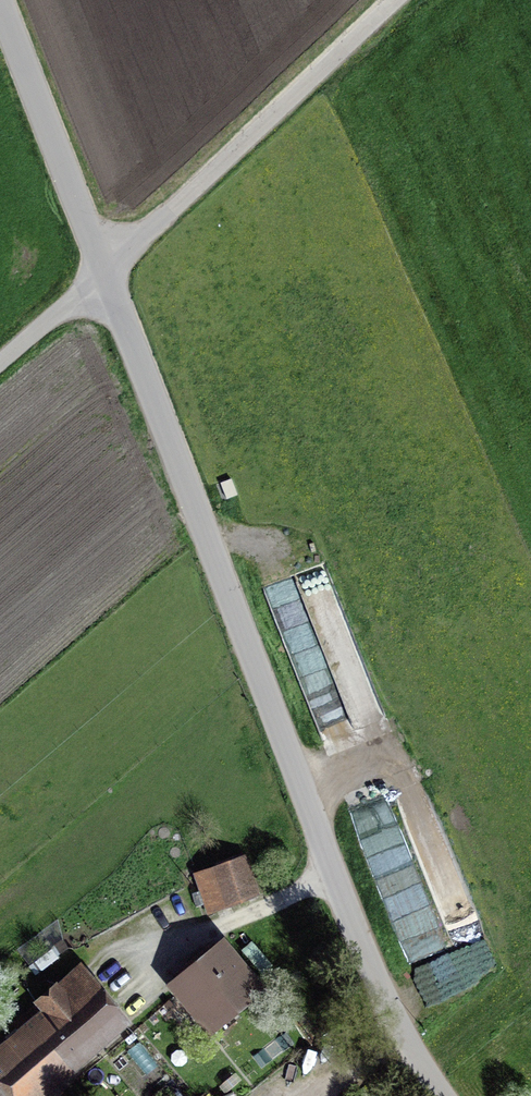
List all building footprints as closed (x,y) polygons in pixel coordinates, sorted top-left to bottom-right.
[(324,734),(384,713),(354,629),(294,651),(324,734)] [(353,807),(385,898),(421,885),(389,794),(353,807)] [(197,874),(209,909),(253,893),(239,856),(214,865),(215,867),(197,874)] [(222,948),(178,985),(211,1025),(256,988),(222,948)] [(122,1020),(92,984),(70,1002),(57,987),(40,1002),(52,1017),(27,1039),(25,1036),(0,1057),(0,1095),(32,1095),(122,1020)]
